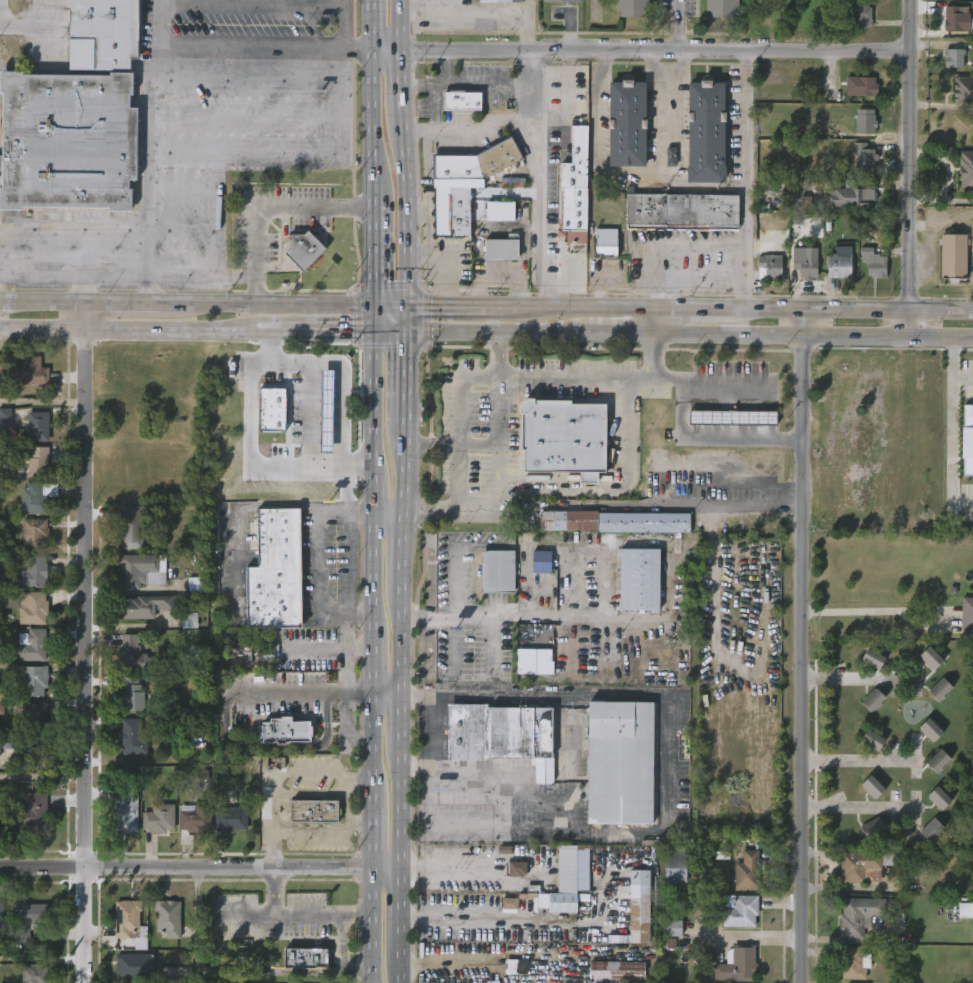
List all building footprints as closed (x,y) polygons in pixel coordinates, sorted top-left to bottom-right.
[(69,69),(70,0),(137,0),(136,59),(130,59),(130,70),(69,69)] [(616,10),(616,0),(649,0),(649,11),(644,11),(644,18),(620,17),(620,10),(616,10)] [(705,12),(706,0),(739,0),(739,12),(734,12),(734,17),(710,17),(710,12),(705,12)] [(869,7),(869,19),(871,19),(871,27),(858,26),(858,22),(850,22),(850,18),(848,17),(848,11),(850,11),(850,1),(869,2),(869,7)] [(972,30),(971,36),(961,36),(962,31),(944,30),(945,6),(967,7),(968,30),(972,30)] [(964,49),(964,66),(946,66),(946,48),(964,49)] [(1,205),(0,205),(0,156),(4,156),(5,94),(2,94),(2,71),(25,72),(25,75),(112,76),(112,73),(135,73),(134,96),(132,96),(131,109),(139,109),(139,181),(130,181),(130,190),(134,190),(134,213),(111,213),(111,208),(23,208),(23,211),(1,211),(1,205)] [(878,88),(878,95),(847,94),(847,76),(875,77),(876,82),(879,82),(878,88)] [(953,77),(972,77),(972,103),(953,102),(953,77)] [(645,166),(610,166),(610,83),(645,83),(645,166)] [(723,83),(723,167),(726,167),(726,183),(687,183),(687,169),(690,169),(689,84),(723,83)] [(465,89),(465,91),(482,91),(481,109),(444,109),(444,91),(450,91),(450,89),(465,89)] [(876,115),(875,128),(873,128),(873,134),(854,133),(855,115),(856,115),(856,109),(872,110),(872,115),(876,115)] [(579,119),(579,124),(588,124),(587,243),(567,243),(567,236),(557,236),(557,228),(560,228),(560,224),(562,224),(561,162),(572,162),(572,118),(579,119)] [(432,181),(429,181),(429,156),(472,156),(507,137),(519,158),(482,180),(473,180),(473,181),(432,181)] [(866,143),(866,150),(873,150),(873,154),(879,154),(879,161),(874,161),(874,166),(852,167),(852,143),(866,143)] [(667,167),(676,166),(675,147),(666,147),(667,167)] [(960,150),(972,151),(972,190),(961,189),(960,150)] [(855,188),(872,189),(874,197),(872,200),(866,200),(866,208),(832,207),(832,205),(824,204),(824,195),(827,195),(827,189),(843,188),(843,179),(855,179),(855,188)] [(471,236),(434,237),(434,187),(470,187),(471,236)] [(629,229),(627,228),(627,194),(738,195),(738,230),(629,229)] [(486,221),(514,221),(515,202),(487,202),(486,221)] [(615,229),(615,259),(599,259),(599,255),(593,255),(594,229),(615,229)] [(317,235),(332,249),(309,273),(299,263),(293,263),(293,257),(291,255),(296,250),(294,249),(295,235),(310,236),(314,232),(317,235)] [(515,234),(514,256),(516,256),(516,260),(480,260),(480,256),(482,256),(482,240),(505,240),(505,234),(515,234)] [(939,279),(939,234),(964,235),(964,279),(939,279)] [(850,247),(850,278),(825,278),(826,256),(830,256),(830,254),(834,254),(834,246),(850,247)] [(872,253),(872,254),(882,254),(882,257),(885,257),(885,278),(866,278),(866,262),(860,262),(860,247),(872,248),(872,253)] [(781,259),(780,281),(762,280),(763,270),(757,270),(757,256),(767,256),(766,258),(781,259)] [(814,259),(814,277),(810,277),(810,281),(803,281),(803,277),(797,277),(797,270),(791,270),(792,257),(800,257),(800,259),(814,259)] [(43,357),(43,368),(52,368),(51,386),(17,385),(17,360),(26,360),(26,357),(43,357)] [(287,370),(287,380),(301,381),(301,372),(329,372),(329,412),(301,411),(301,390),(286,390),(286,404),(270,404),(270,370),(287,370)] [(531,395),(531,398),(569,398),(569,401),(605,402),(604,470),(597,470),(597,483),(579,482),(579,470),(522,469),(522,448),(519,447),(519,411),(516,410),(516,404),(524,395),(531,395)] [(962,404),(963,476),(972,475),(972,404),(962,404)] [(12,428),(12,408),(0,408),(0,428),(12,428)] [(776,423),(689,422),(689,409),(776,410),(776,423)] [(52,413),(52,441),(30,441),(30,413),(52,413)] [(48,477),(28,477),(28,458),(31,458),(31,447),(49,447),(48,477)] [(45,482),(60,483),(60,496),(51,496),(51,513),(24,513),(24,487),(29,487),(29,482),(45,482)] [(137,507),(137,514),(143,514),(142,549),(121,549),(122,507),(137,507)] [(299,627),(247,627),(247,567),(256,567),(257,508),(300,509),(299,627)] [(595,510),(595,513),(687,512),(687,531),(596,532),(596,530),(538,530),(538,510),(595,510)] [(50,527),(52,528),(51,537),(48,537),(48,550),(25,550),(25,518),(50,518),(50,527)] [(659,611),(619,610),(620,549),(660,549),(659,611)] [(548,572),(530,572),(530,550),(548,550),(548,572)] [(486,593),(483,593),(483,551),(515,551),(515,593),(486,593)] [(140,572),(140,589),(119,589),(119,572),(117,572),(118,555),(159,555),(158,572),(140,572)] [(165,585),(166,555),(160,555),(159,573),(147,573),(146,584),(165,585)] [(48,558),(48,586),(24,587),(24,568),(29,568),(29,556),(48,556),(48,558)] [(189,592),(206,592),(206,578),(189,578),(189,592)] [(44,591),(44,599),(47,599),(47,615),(44,615),(44,623),(18,624),(17,591),(44,591)] [(173,597),(173,611),(159,611),(159,605),(154,605),(154,620),(117,619),(117,600),(129,600),(129,598),(137,598),(137,596),(173,597)] [(962,597),(961,629),(972,629),(972,598),(962,597)] [(183,628),(197,628),(197,612),(182,612),(183,628)] [(48,631),(48,637),(51,637),(50,658),(48,658),(48,661),(22,660),(22,643),(31,643),(28,642),(29,633),(31,633),(31,628),(48,628),(48,631)] [(137,649),(137,654),(147,654),(147,670),(121,670),(121,661),(119,661),(118,647),(121,647),(121,633),(139,633),(139,649),(137,649)] [(245,635),(246,671),(235,671),(235,664),(229,665),(229,635),(245,635)] [(278,645),(264,644),(263,661),(277,661),(278,645)] [(205,646),(191,646),(190,660),(205,661),(205,646)] [(919,657),(933,671),(944,660),(929,646),(919,657)] [(886,658),(868,648),(861,661),(879,670),(886,658)] [(517,674),(552,675),(553,650),(517,649),(517,674)] [(48,677),(48,687),(44,687),(44,695),(23,695),(23,677),(17,677),(17,666),(48,665),(48,677)] [(136,676),(136,683),(140,683),(140,690),(143,690),(144,710),(119,710),(119,676),(136,676)] [(953,688),(943,677),(927,691),(938,702),(953,688)] [(886,698),(876,687),(860,702),(871,713),(886,698)] [(654,702),(654,825),(588,825),(588,701),(654,702)] [(48,728),(28,728),(28,703),(50,703),(50,712),(48,712),(48,728)] [(489,705),(489,707),(554,708),(553,759),(557,759),(556,785),(537,785),(537,767),(533,767),(533,759),(484,758),(484,762),(451,761),(451,705),(489,705)] [(140,717),(140,737),(147,737),(147,753),(121,754),(121,745),(118,745),(118,736),(117,736),(117,731),(121,730),(121,717),(140,717)] [(291,718),(291,723),(310,723),(310,727),(312,727),(311,742),(286,742),(286,746),(276,746),(277,743),(257,742),(257,726),(262,726),(262,723),(270,723),(270,719),(291,718)] [(943,732),(929,718),(919,728),(933,743),(943,732)] [(879,752),(878,754),(860,743),(868,730),(886,741),(879,752)] [(50,738),(50,748),(41,748),(41,768),(21,768),(21,748),(5,748),(5,738),(50,738)] [(936,774),(951,759),(941,749),(926,763),(936,774)] [(861,785),(875,800),(885,789),(870,775),(861,785)] [(136,785),(136,796),(140,796),(140,833),(120,833),(120,808),(118,808),(118,799),(120,799),(120,786),(136,785)] [(952,800),(937,786),(927,797),(942,811),(952,800)] [(14,832),(11,832),(11,804),(27,804),(27,793),(51,793),(51,831),(14,832)] [(338,802),(337,822),(334,822),(334,824),(321,824),(321,827),(314,827),(314,824),(312,824),(312,822),(290,822),(291,801),(338,802)] [(201,829),(201,833),(188,833),(188,835),(192,835),(192,844),(180,844),(180,830),(178,830),(180,805),(211,804),(210,830),(201,829)] [(166,830),(166,833),(149,833),(149,831),(143,831),(143,813),(153,813),(153,805),(175,805),(175,830),(166,830)] [(216,832),(216,807),(248,807),(248,829),(234,829),(234,832),(216,832)] [(919,832),(929,842),(944,828),(934,817),(919,832)] [(861,825),(868,842),(886,834),(880,818),(861,825)] [(577,889),(577,912),(549,912),(549,907),(538,907),(538,892),(558,892),(559,844),(590,844),(589,889),(577,889)] [(685,846),(685,855),(687,855),(687,883),(665,883),(665,855),(667,855),(667,846),(685,846)] [(756,890),(733,890),(733,862),(741,863),(741,850),(757,850),(756,890)] [(880,865),(879,881),(841,883),(841,876),(839,876),(839,852),(903,853),(903,866),(880,865)] [(526,862),(509,862),(509,877),(527,877),(526,862)] [(650,942),(607,942),(607,934),(629,934),(630,869),(650,869),(650,942)] [(758,907),(758,915),(755,915),(755,926),(723,926),(723,909),(720,909),(720,894),(758,895),(758,907)] [(886,898),(885,915),(871,915),(871,927),(864,927),(864,938),(839,938),(841,897),(886,898)] [(518,909),(518,899),(501,898),(501,908),(518,909)] [(141,900),(141,910),(139,910),(139,937),(102,937),(103,924),(115,924),(116,900),(141,900)] [(26,901),(26,903),(47,903),(47,923),(29,923),(30,941),(14,941),(14,901),(26,901)] [(177,901),(182,901),(183,938),(170,938),(169,932),(159,932),(159,911),(157,911),(157,901),(177,901)] [(959,904),(959,916),(972,917),(972,906),(972,904),(959,904)] [(666,936),(682,937),(682,921),(666,920),(666,936)] [(753,945),(753,963),(755,963),(755,975),(753,975),(753,981),(711,980),(711,964),(725,964),(725,953),(731,948),(731,944),(753,945)] [(315,967),(284,966),(284,946),(327,947),(327,965),(315,965),(315,967)] [(870,954),(869,972),(864,972),(864,980),(837,979),(838,955),(840,955),(840,947),(861,947),(860,954),(870,954)] [(157,954),(156,965),(162,965),(162,980),(120,979),(120,972),(119,972),(119,954),(157,954)] [(527,973),(505,972),(505,958),(528,958),(527,973)] [(645,979),(589,978),(589,961),(645,961),(645,979)] [(50,967),(50,982),(25,982),(25,967),(50,967)]
